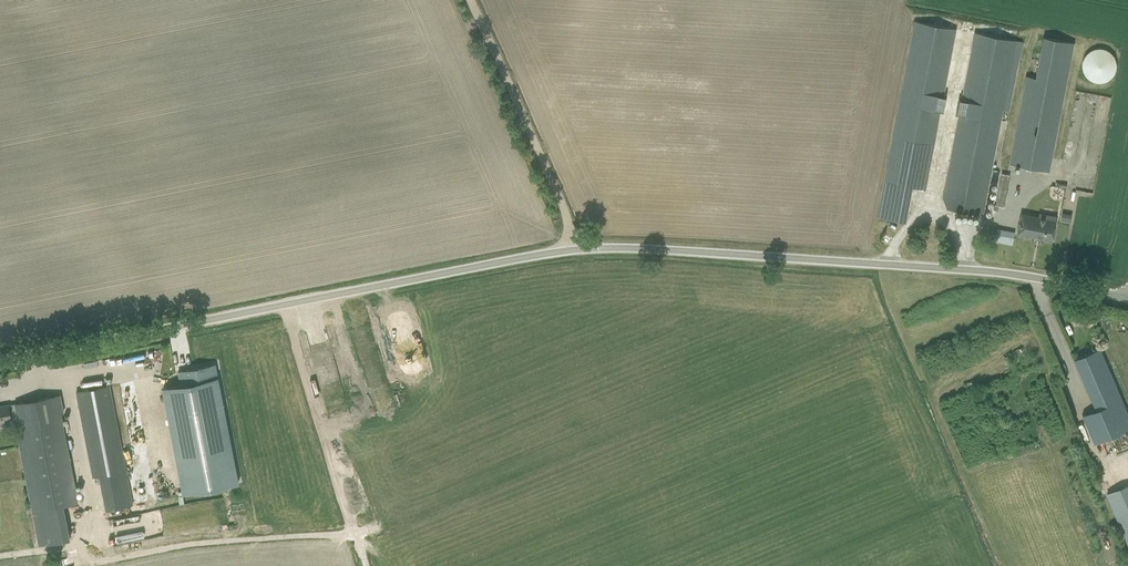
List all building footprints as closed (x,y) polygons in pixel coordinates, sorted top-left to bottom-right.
[(878,217),(905,222),(912,187),(925,190),(927,179),(956,28),(916,21),(880,206),(878,217)] [(945,193),(943,200),(946,208),(954,210),(982,215),(984,204),(1002,111),(1016,40),(976,32),(963,98),(960,116),(947,182),(945,193)] [(1097,82),(1099,82),(1101,82),(1103,82),(1104,82),(1106,81),(1108,80),(1110,79),(1111,77),(1112,76),(1114,75),(1115,73),(1115,71),(1116,69),(1116,65),(1116,62),(1115,59),(1114,57),(1112,54),(1110,52),(1107,50),(1104,49),(1102,49),(1100,48),(1099,48),(1097,48),(1095,49),(1094,49),(1092,50),(1090,51),(1088,52),(1086,54),(1085,56),(1084,58),(1083,59),(1082,62),(1082,65),(1082,67),(1082,69),(1083,71),(1084,73),(1085,74),(1086,76),(1087,78),(1089,79),(1090,80),(1092,81),(1093,82),(1095,82),(1097,82)] [(1027,76),(1010,164),(1049,172),(1066,84),(1070,61),(1040,55),(1035,78),(1027,76)] [(1101,146),(1109,95),(1076,90),(1069,130),(1080,132),(1077,148),(1066,146),(1063,168),(1081,171),(1083,160),(1067,157),(1069,150),(1081,152),(1081,150),(1091,152),(1092,145),(1101,146)] [(1002,174),(996,206),(1004,207),(1010,176),(1002,174)] [(1061,220),(1070,222),(1072,214),(1062,212),(1061,220)] [(1017,234),(1052,240),(1056,221),(1021,214),(1017,234)] [(1012,245),(1016,232),(997,226),(994,239),(1012,245)] [(1094,443),(1127,429),(1127,415),(1121,398),(1100,349),(1075,360),(1096,409),(1082,415),(1094,443)] [(215,365),(179,372),(181,384),(164,388),(173,437),(227,426),(215,365)] [(98,476),(105,511),(133,506),(109,385),(77,392),(93,477),(98,476)] [(12,425),(11,419),(18,418),(36,511),(43,544),(70,539),(64,505),(78,502),(59,406),(57,395),(0,407),(0,427),(12,425)] [(1105,493),(1127,546),(1127,483),(1105,493)]
